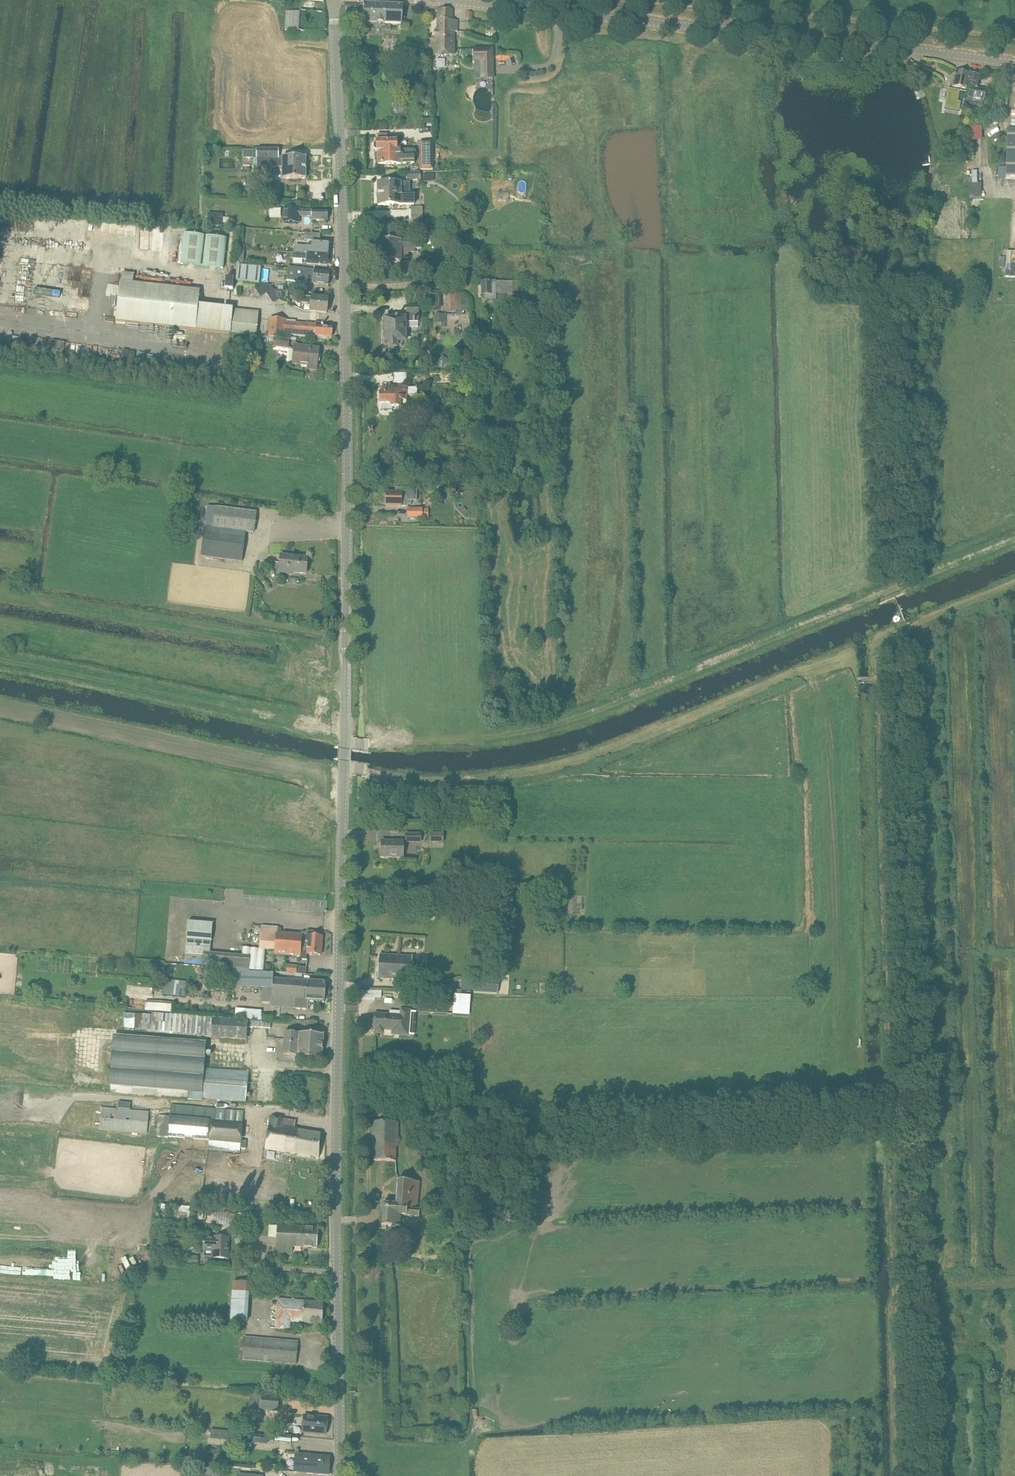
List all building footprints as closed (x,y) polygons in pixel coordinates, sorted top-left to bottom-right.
[(323,32),(324,1),(314,0),(300,0),(299,13),(286,12),(285,31),(323,32)] [(402,5),(364,3),(363,22),(373,23),(401,25),(402,5)] [(431,38),(430,56),(454,55),(453,31),(456,31),(457,21),(452,21),(452,9),(438,9),(438,19),(437,30),(435,30),(435,38),(431,38)] [(492,48),(474,48),(474,61),(480,61),(481,73),(481,79),(487,79),(493,78),(492,48)] [(447,66),(447,58),(437,58),(437,67),(447,66)] [(945,108),(945,109),(960,111),(961,102),(959,101),(960,91),(966,92),(966,90),(967,86),(969,74),(955,71),(952,87),(953,87),(952,89),(949,89),(949,90),(950,90),(946,108),(945,108)] [(969,74),(967,86),(970,87),(968,98),(983,101),(983,99),(985,89),(977,87),(979,76),(969,74)] [(999,107),(994,107),(994,114),(1006,114),(1007,103),(999,102),(999,107)] [(387,141),(387,136),(377,136),(377,141),(377,142),(376,142),(374,144),(374,148),(376,150),(377,150),(377,151),(378,151),(378,164),(388,164),(414,163),(415,150),(397,150),(397,141),(387,141)] [(432,140),(419,140),(419,169),(432,169),(432,140)] [(279,148),(258,148),(259,157),(259,165),(271,165),(271,167),(282,167),(282,171),(282,178),(296,179),(306,179),(306,169),(306,157),(296,157),(279,157),(279,148)] [(407,179),(421,179),(421,171),(407,171),(407,179)] [(985,197),(984,182),(980,182),(980,171),(963,171),(963,182),(972,182),(972,197),(985,197)] [(378,194),(408,194),(408,182),(388,183),(378,183),(378,194)] [(408,196),(408,194),(378,194),(378,205),(388,205),(415,204),(414,195),(408,196)] [(413,217),(412,233),(422,233),(422,217),(422,206),(413,206),(413,217)] [(284,208),(284,223),(299,223),(299,215),(311,216),(311,220),(328,221),(328,210),(302,210),(302,209),(299,209),(299,208),(284,208)] [(208,212),(207,225),(219,226),(220,213),(208,212)] [(164,229),(154,228),(152,251),(162,252),(164,229)] [(151,229),(140,229),(139,250),(150,250),(151,229)] [(227,236),(184,232),(181,262),(224,266),(227,236)] [(305,240),(320,241),(320,234),(305,233),(305,240)] [(39,249),(41,242),(21,238),(20,244),(39,249)] [(410,250),(410,251),(415,251),(415,248),(419,248),(419,240),(388,240),(378,240),(378,251),(410,250)] [(312,243),(312,248),(296,246),(296,252),(311,253),(328,255),(329,244),(312,243)] [(410,258),(410,251),(410,250),(378,251),(378,262),(388,262),(402,262),(402,258),(410,258)] [(311,253),(296,252),(293,252),(293,259),(311,260),(311,265),(327,267),(328,255),(311,253)] [(261,269),(240,267),(239,280),(260,282),(261,269)] [(312,283),(318,284),(328,285),(330,271),(320,270),(315,269),(314,270),(289,267),(288,279),(312,282),(312,283)] [(121,280),(121,286),(108,285),(106,296),(119,297),(117,320),(175,327),(174,341),(185,342),(187,328),(256,335),(258,312),(198,305),(200,290),(190,289),(134,282),(134,276),(122,274),(121,280)] [(517,295),(517,281),(482,282),(482,296),(485,296),(485,301),(497,301),(497,296),(517,295)] [(255,283),(254,288),(260,297),(266,293),(272,302),(274,302),(280,299),(271,285),(255,283)] [(438,292),(428,293),(428,308),(438,307),(438,292)] [(465,293),(455,293),(455,309),(465,309),(465,293)] [(301,302),(311,303),(310,311),(327,313),(328,299),(318,298),(302,295),(301,302)] [(393,319),(385,319),(386,341),(388,341),(388,347),(398,347),(398,341),(401,341),(406,341),(405,328),(418,327),(418,321),(419,321),(419,313),(419,306),(407,306),(407,314),(405,314),(403,314),(393,314),(393,319)] [(283,338),(291,339),(291,335),(315,337),(315,336),(332,337),(332,326),(323,325),(322,325),(322,323),(315,322),(315,325),(296,323),(285,322),(285,320),(270,319),(268,337),(283,338)] [(290,339),(283,338),(275,338),(274,345),(289,347),(290,339)] [(293,362),(307,365),(317,366),(319,348),(309,347),(295,345),(293,362)] [(407,383),(407,375),(394,375),(394,383),(407,383)] [(417,388),(392,389),(382,389),(382,394),(380,394),(380,405),(382,405),(382,411),(392,411),(392,408),(399,408),(400,406),(400,401),(406,402),(406,396),(417,396),(417,388)] [(386,492),(386,506),(408,506),(408,504),(411,504),(411,500),(417,500),(417,488),(395,488),(395,492),(386,492)] [(205,526),(201,556),(242,561),(245,532),(254,533),(256,512),(216,507),(213,527),(205,526)] [(421,517),(422,508),(408,507),(407,516),(421,517)] [(308,558),(281,555),(279,573),(291,574),(291,572),(306,574),(308,558)] [(405,841),(421,841),(421,833),(405,832),(405,841)] [(443,832),(429,832),(429,841),(443,842),(443,832)] [(403,841),(392,841),(382,841),(381,857),(391,857),(403,857),(403,841)] [(189,919),(187,943),(211,944),(213,920),(189,919)] [(278,927),(261,926),(254,925),(252,948),(276,950),(276,954),(290,955),(300,956),(300,959),(307,960),(307,954),(321,955),(322,936),(314,936),(315,932),(306,931),(306,932),(301,932),(301,935),(277,933),(278,927)] [(205,951),(204,963),(249,967),(250,955),(205,951)] [(413,957),(389,955),(379,955),(378,978),(411,981),(413,957)] [(307,967),(297,966),(297,972),(286,971),(286,979),(273,977),(274,973),(233,969),(232,988),(272,989),(271,1006),(308,1009),(309,1000),(325,1001),(326,982),(302,980),(303,973),(306,973),(307,967)] [(475,976),(474,990),(498,991),(498,977),(475,976)] [(165,979),(163,994),(185,996),(187,982),(165,979)] [(272,1014),(262,1013),(262,1011),(236,1009),(235,1018),(261,1020),(272,1021),(272,1014)] [(375,1033),(383,1033),(384,1030),(393,1030),(392,1034),(408,1035),(410,1010),(401,1009),(401,1015),(375,1013),(373,1029),(375,1029),(375,1033)] [(137,1014),(136,1033),(198,1037),(199,1018),(137,1014)] [(271,1022),(248,1020),(212,1018),(211,1037),(247,1039),(248,1026),(271,1028),(271,1022)] [(284,1032),(284,1039),(283,1054),(297,1055),(297,1057),(322,1059),(323,1034),(299,1032),(299,1033),(284,1032)] [(204,1068),(206,1047),(113,1041),(110,1085),(187,1091),(186,1099),(202,1100),(202,1099),(204,1068)] [(204,1068),(202,1099),(245,1102),(249,1072),(204,1068)] [(242,1111),(212,1108),(171,1105),(169,1136),(209,1140),(208,1149),(240,1152),(243,1123),(241,1123),(242,1111)] [(101,1107),(100,1128),(146,1132),(148,1111),(101,1107)] [(296,1121),(286,1119),(272,1117),(266,1148),(309,1156),(319,1157),(321,1134),(294,1129),(296,1121)] [(398,1146),(398,1132),(398,1122),(372,1121),(372,1145),(374,1145),(374,1160),(396,1161),(396,1145),(398,1146)] [(419,1182),(408,1181),(398,1180),(396,1204),(383,1203),(382,1229),(386,1229),(387,1226),(400,1227),(401,1215),(419,1216),(419,1209),(417,1209),(419,1182)] [(168,1203),(167,1211),(191,1212),(191,1204),(168,1203)] [(214,1213),(213,1223),(229,1225),(230,1215),(214,1213)] [(319,1228),(277,1226),(276,1254),(293,1255),(293,1246),(317,1248),(319,1228)] [(213,1257),(218,1257),(228,1258),(229,1238),(204,1237),(203,1249),(214,1250),(213,1257)] [(234,1281),(231,1320),(248,1321),(251,1282),(234,1281)] [(278,1298),(276,1328),(290,1328),(290,1321),(322,1325),(323,1302),(313,1302),(278,1298)] [(242,1360),(286,1363),(296,1364),(298,1341),(288,1340),(244,1337),(242,1360)] [(251,1394),(249,1409),(278,1412),(279,1397),(252,1394),(251,1394)] [(328,1417),(304,1416),(303,1433),(327,1434),(328,1417)] [(235,1443),(235,1430),(212,1430),(213,1443),(235,1443)] [(249,1433),(248,1442),(267,1444),(268,1435),(249,1433)] [(276,1435),(275,1441),(291,1443),(292,1436),(276,1435)] [(330,1457),(320,1456),(294,1454),(293,1472),(319,1474),(329,1475),(330,1457)]
